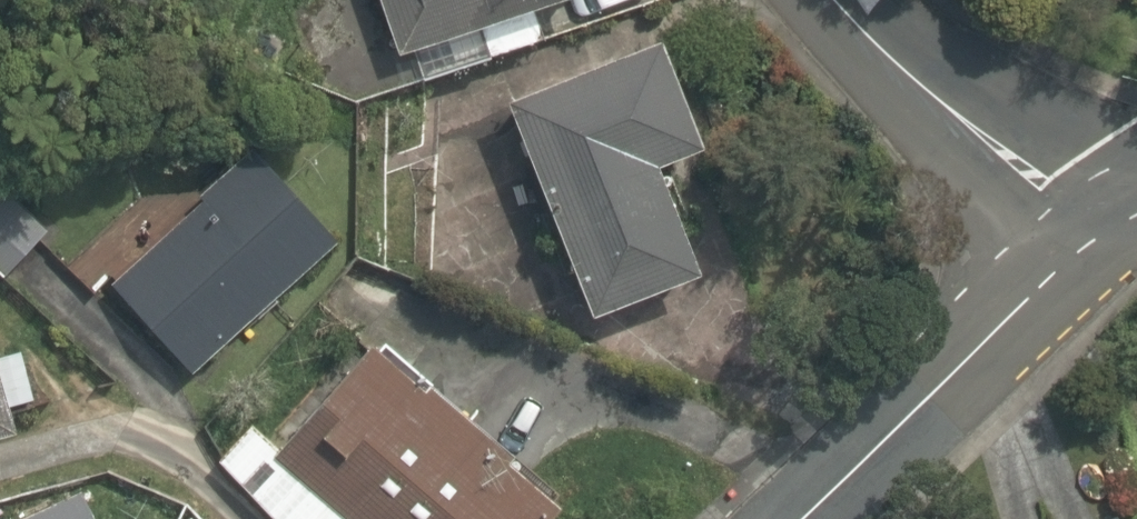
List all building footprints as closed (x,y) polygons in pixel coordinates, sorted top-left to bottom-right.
[(396,50),(544,0),(378,0),(396,50)] [(1117,15),(1136,10),(1136,0),(1114,0),(1117,15)] [(637,23),(480,78),(561,310),(677,270),(637,155),(678,141),(637,23)] [(113,286),(192,375),(336,249),(251,151),(196,199),(203,207),(113,286)] [(4,277),(43,232),(0,195),(0,274),(4,277)] [(558,508),(504,463),(510,456),(429,387),(423,394),(370,348),(279,455),(250,431),(220,466),(269,518),(549,518),(558,508)] [(7,406),(34,399),(21,349),(0,355),(0,378),(7,406)] [(13,432),(0,386),(0,436),(13,432)] [(81,494),(25,518),(92,518),(81,494)]
